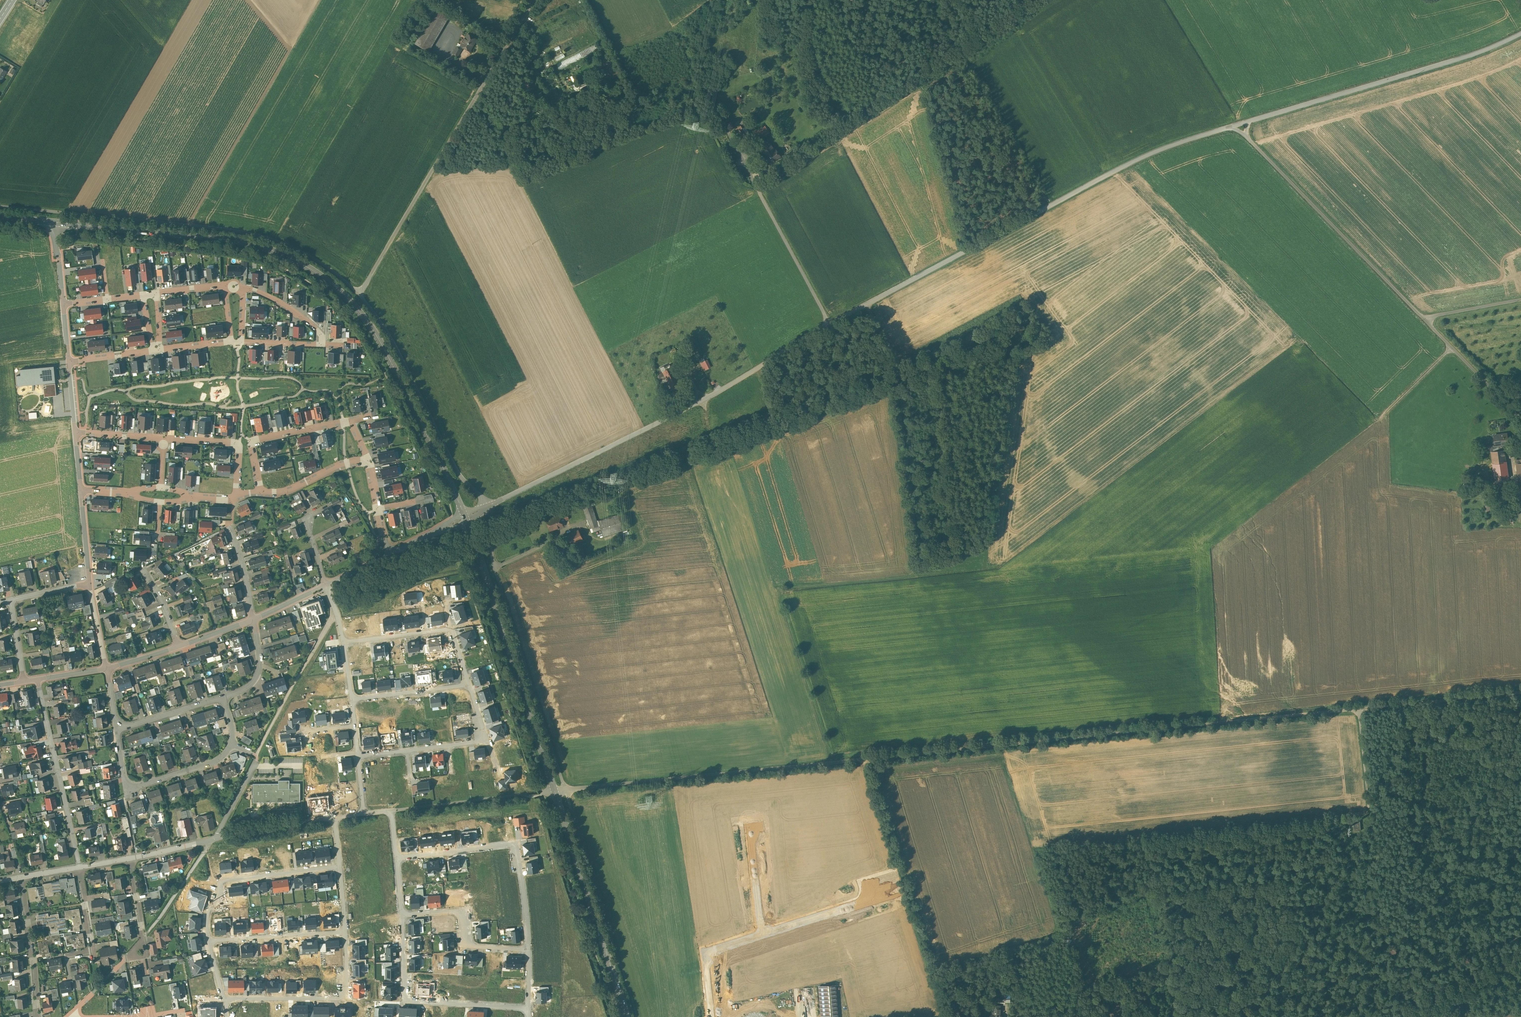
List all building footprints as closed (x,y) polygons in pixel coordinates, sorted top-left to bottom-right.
[(437,7),(415,44),(428,51),(450,15),(437,7)] [(477,39),(468,34),(463,42),(464,43),(462,46),(470,51),(477,39)] [(457,47),(453,53),(458,56),(462,50),(457,47)] [(614,62),(607,65),(613,78),(620,75),(614,62)] [(548,64),(537,69),(539,73),(550,68),(548,64)] [(742,129),(741,126),(736,129),(738,132),(737,132),(744,142),(749,138),(747,136),(742,129)] [(766,128),(754,136),(757,140),(769,132),(766,128)] [(767,139),(761,143),(764,148),(770,145),(771,144),(767,139)] [(77,252),(76,252),(77,260),(86,259),(92,258),(92,250),(83,251),(77,252)] [(140,263),(141,272),(150,271),(149,262),(140,263)] [(240,267),(228,266),(227,275),(232,275),(235,275),(235,276),(235,275),(240,276),(240,275),(240,267)] [(87,269),(88,278),(90,278),(96,277),(95,268),(87,269)] [(130,268),(129,268),(129,269),(125,269),(127,285),(136,284),(136,283),(135,274),(134,268),(130,269),(130,268)] [(187,271),(187,275),(190,274),(191,280),(191,281),(200,280),(198,268),(189,269),(190,271),(187,271)] [(206,269),(207,270),(207,276),(208,279),(216,278),(215,268),(206,269)] [(85,279),(88,278),(87,269),(79,270),(80,279),(85,279)] [(167,279),(166,270),(166,269),(157,270),(159,282),(168,281),(167,279)] [(183,278),(183,272),(182,269),(173,270),(175,283),(184,282),(183,278)] [(150,271),(141,272),(142,274),(142,279),(142,280),(151,279),(150,271)] [(253,273),(253,284),(262,284),(262,280),(262,274),(253,273)] [(283,282),(274,281),(273,292),(282,292),(283,282)] [(89,285),(90,294),(98,293),(96,284),(91,285),(89,285)] [(90,294),(89,285),(86,286),(81,286),(82,295),(90,294)] [(300,294),(293,293),(293,303),(297,303),(297,306),(300,306),(300,304),(303,304),(303,295),(299,295),(300,294)] [(218,294),(210,295),(211,304),(216,303),(215,303),(219,302),(218,294)] [(210,295),(202,296),(203,304),(206,304),(211,304),(210,295)] [(173,299),(174,308),(179,307),(182,307),(181,298),(173,299)] [(169,309),(174,308),(173,299),(165,300),(166,309),(169,308),(169,309)] [(125,313),(132,313),(135,312),(137,312),(136,304),(124,305),(125,309),(125,310),(125,313)] [(252,307),(250,307),(250,318),(263,318),(263,307),(258,307),(252,307)] [(101,317),(100,308),(92,309),(93,318),(101,317)] [(93,318),(92,309),(84,310),(85,319),(93,318)] [(323,311),(313,310),(313,318),(315,321),(323,321),(322,320),(323,311)] [(169,316),(166,316),(167,325),(180,323),(179,315),(176,315),(169,316)] [(128,321),(125,321),(127,330),(141,328),(139,319),(136,320),(128,321)] [(103,333),(102,324),(94,325),(95,334),(103,333)] [(331,338),(340,338),(340,331),(341,325),(331,324),(331,327),(331,338)] [(95,334),(94,325),(86,326),(87,335),(95,334)] [(215,326),(214,326),(215,335),(223,334),(222,325),(215,326)] [(214,326),(210,327),(206,327),(207,336),(215,335),(214,326)] [(286,326),(277,326),(277,336),(285,336),(286,326)] [(303,327),(294,327),(294,335),(293,336),(303,337),(303,327)] [(177,331),(168,332),(168,335),(166,336),(167,341),(182,339),(181,330),(177,331)] [(135,336),(136,345),(144,344),(143,335),(135,336)] [(135,336),(133,336),(127,337),(128,346),(136,345),(135,336)] [(104,340),(96,341),(97,350),(105,349),(104,340)] [(97,350),(96,341),(88,342),(89,351),(97,350)] [(259,350),(249,350),(249,360),(259,360),(259,350)] [(278,350),(268,350),(268,359),(278,360),(278,350)] [(328,352),(328,363),(338,363),(339,352),(328,352)] [(358,353),(347,353),(347,366),(358,367),(358,353)] [(143,371),(142,362),(141,360),(131,361),(133,370),(137,370),(137,371),(143,371)] [(707,360),(700,363),(704,371),(711,367),(707,360)] [(124,362),(114,363),(114,364),(115,369),(115,373),(125,372),(124,362)] [(37,382),(47,381),(52,381),(55,380),(54,373),(53,366),(49,366),(45,367),(22,369),(20,369),(20,370),(22,370),(22,375),(20,375),(16,375),(17,384),(17,386),(18,386),(18,384),(28,383),(28,381),(37,380),(37,382)] [(671,368),(663,372),(667,378),(670,385),(674,393),(682,389),(678,381),(671,368)] [(663,372),(658,374),(665,388),(670,385),(667,378),(663,372)] [(53,384),(47,384),(45,384),(46,387),(43,388),(44,397),(56,396),(55,383),(53,384)] [(379,394),(371,395),(374,407),(382,406),(379,394)] [(363,398),(353,400),(356,411),(366,409),(363,398)] [(315,408),(315,409),(317,417),(317,419),(327,417),(327,414),(327,413),(327,410),(326,410),(325,406),(315,408)] [(306,420),(305,412),(305,411),(295,413),(297,423),(307,421),(306,420)] [(285,412),(280,413),(282,426),(288,425),(285,412)] [(280,413),(274,414),(277,427),(282,426),(280,413)] [(109,426),(109,423),(110,416),(101,415),(100,426),(109,426)] [(119,419),(119,424),(122,424),(122,427),(127,427),(130,428),(130,427),(130,421),(131,418),(131,416),(122,415),(121,415),(121,419),(119,419)] [(268,428),(266,419),(265,416),(254,418),(257,431),(268,429),(268,428)] [(163,420),(158,419),(158,430),(168,430),(168,429),(169,420),(169,419),(163,418),(163,420)] [(220,427),(221,427),(222,427),(222,433),(222,434),(230,434),(231,434),(232,421),(232,420),(232,419),(231,419),(230,419),(222,419),(222,418),(221,418),(221,419),(221,426),(221,427),(220,427)] [(190,421),(180,420),(180,431),(190,431),(190,421)] [(379,422),(381,431),(385,430),(389,429),(387,420),(379,422)] [(376,432),(381,431),(379,422),(371,424),(373,432),(376,431),(376,432)] [(321,442),(321,443),(322,447),(322,448),(332,446),(331,445),(329,432),(321,433),(322,434),(322,435),(320,436),(321,442)] [(1507,481),(1504,451),(1512,450),(1510,432),(1492,434),(1494,444),(1489,445),(1493,483),(1507,481)] [(298,438),(296,438),(297,443),(299,442),(300,446),(300,447),(311,444),(311,445),(311,444),(310,442),(311,442),(310,438),(309,436),(298,438)] [(386,437),(375,439),(376,447),(387,445),(386,437)] [(109,442),(100,441),(99,450),(108,451),(109,442)] [(276,442),(268,444),(270,453),(277,451),(276,442)] [(145,444),(136,444),(136,452),(146,453),(146,454),(150,454),(151,445),(145,444)] [(268,444),(260,446),(262,455),(270,453),(268,444)] [(178,455),(183,456),(184,447),(176,446),(175,455),(178,455)] [(184,447),(183,456),(188,456),(191,456),(192,447),(184,447)] [(214,458),(224,458),(226,458),(227,450),(227,449),(224,449),(214,449),(214,458)] [(378,454),(380,463),(395,460),(394,451),(387,452),(379,454),(378,454)] [(102,457),(95,457),(94,466),(102,466),(102,457)] [(110,458),(102,457),(102,466),(109,467),(110,458)] [(268,470),(273,469),(275,468),(281,467),(279,458),(276,459),(274,459),(269,460),(264,461),(263,461),(265,470),(268,470)] [(303,462),(299,463),(300,467),(304,467),(305,471),(316,469),(315,462),(314,460),(303,462)] [(155,464),(146,463),(146,471),(155,472),(155,464)] [(228,465),(219,465),(218,465),(217,474),(229,475),(230,466),(228,465)] [(169,471),(169,474),(168,481),(176,481),(177,481),(177,480),(178,474),(178,470),(178,466),(169,466),(169,471)] [(380,469),(382,478),(398,475),(396,466),(389,467),(382,469),(380,469)] [(155,472),(146,471),(145,479),(154,480),(155,472)] [(195,475),(187,475),(186,485),(194,485),(195,475)] [(422,476),(412,478),(415,492),(425,490),(422,476)] [(394,494),(402,492),(400,483),(392,484),(394,494)] [(386,495),(394,494),(392,484),(384,486),(386,495)] [(317,488),(309,492),(312,496),(308,498),(312,506),(320,501),(317,494),(319,493),(317,488)] [(1514,490),(1499,492),(1500,500),(1501,505),(1516,503),(1514,490)] [(100,499),(92,499),(92,508),(100,508),(100,499)] [(108,500),(100,499),(100,508),(108,509),(108,500)] [(1500,500),(1485,502),(1486,511),(1501,509),(1500,500)] [(302,502),(298,505),(298,504),(294,506),(298,513),(306,509),(302,502)] [(247,504),(238,508),(241,516),(250,511),(247,504)] [(430,505),(421,507),(422,513),(422,517),(423,517),(423,518),(432,516),(430,505)] [(591,505),(584,508),(590,529),(591,528),(591,529),(592,529),(593,532),(597,531),(596,527),(598,526),(597,522),(591,505)] [(331,506),(322,511),(326,519),(329,517),(335,514),(334,513),(331,506)] [(226,508),(210,507),(209,514),(214,514),(214,516),(224,516),(225,515),(226,515),(226,508)] [(152,509),(143,508),(142,521),(151,522),(152,509)] [(184,508),(184,513),(185,513),(184,522),(192,523),(192,518),(193,510),(191,510),(191,509),(191,508),(184,508)] [(335,514),(329,517),(330,517),(333,522),(345,516),(341,509),(334,513),(335,514)] [(413,509),(404,511),(407,526),(416,524),(414,517),(413,510),(413,509)] [(174,510),(171,510),(166,510),(165,521),(169,521),(169,522),(170,522),(170,521),(174,522),(174,520),(175,511),(175,510),(174,510)] [(259,512),(249,516),(251,520),(260,516),(259,512)] [(392,513),(388,514),(390,525),(399,523),(399,522),(398,517),(397,513),(392,514),(392,513)] [(621,514),(597,522),(598,526),(600,526),(603,536),(626,529),(621,514)] [(559,515),(547,520),(550,530),(563,526),(559,515)] [(211,522),(200,521),(199,530),(211,531),(211,526),(211,522)] [(245,523),(236,526),(239,534),(248,531),(248,530),(252,529),(250,522),(246,524),(245,523)] [(299,526),(291,529),(294,538),(302,535),(299,526)] [(338,528),(332,531),(336,539),(342,536),(338,528)] [(578,530),(563,537),(569,550),(575,547),(573,544),(583,540),(578,530)] [(220,535),(217,536),(216,535),(211,538),(214,548),(217,547),(228,544),(228,542),(228,540),(226,539),(225,535),(226,534),(225,531),(220,534),(220,535)] [(332,531),(323,535),(327,543),(336,539),(332,531)] [(140,534),(139,534),(139,539),(140,539),(139,544),(150,544),(151,535),(146,535),(140,534)] [(165,536),(164,536),(164,545),(165,545),(165,546),(176,547),(177,536),(174,536),(171,536),(170,536),(165,536)] [(251,540),(243,543),(245,551),(255,548),(253,545),(258,543),(256,539),(254,539),(251,540)] [(97,547),(96,547),(95,556),(106,557),(107,548),(106,548),(97,547)] [(146,550),(134,549),(134,559),(145,560),(146,550)] [(222,553),(224,559),(225,563),(225,564),(233,562),(231,551),(222,553)] [(308,551),(301,553),(302,558),(301,558),(302,561),(305,569),(312,567),(311,564),(308,551)] [(336,553),(327,557),(331,565),(339,561),(340,561),(344,559),(344,560),(344,559),(342,554),(338,556),(336,553)] [(258,557),(248,560),(251,569),(260,566),(258,558),(258,557)] [(305,569),(302,561),(298,562),(298,564),(294,566),(296,574),(305,571),(305,569)] [(110,564),(97,563),(97,572),(106,573),(109,573),(110,564)] [(161,563),(157,566),(154,568),(156,572),(156,571),(162,578),(165,574),(168,572),(161,563)] [(285,563),(278,565),(280,572),(285,571),(285,570),(287,569),(285,563)] [(224,578),(223,578),(225,583),(232,581),(232,582),(233,582),(233,581),(239,579),(236,568),(228,571),(229,577),(224,578)] [(53,569),(43,571),(46,583),(56,581),(53,569)] [(29,570),(19,572),(22,585),(32,583),(29,570)] [(61,572),(56,573),(57,581),(65,579),(64,576),(61,572)] [(136,575),(131,577),(127,579),(130,586),(131,585),(132,589),(131,589),(131,590),(141,584),(137,578),(136,578),(135,575),(136,575)] [(262,575),(252,577),(255,586),(264,583),(262,575)] [(0,577),(0,590),(8,588),(6,576),(0,577)] [(182,579),(175,585),(178,589),(181,592),(188,586),(182,579)] [(173,581),(166,587),(169,590),(172,595),(176,592),(176,591),(178,589),(175,585),(173,581)] [(460,584),(451,585),(452,597),(455,596),(455,599),(462,598),(460,584)] [(239,585),(228,588),(230,594),(241,591),(239,585)] [(107,589),(98,592),(103,603),(104,602),(106,606),(112,603),(111,600),(112,599),(111,596),(113,595),(111,592),(108,593),(107,589)] [(201,590),(191,594),(193,600),(197,598),(196,595),(202,593),(201,590)] [(241,591),(230,594),(231,601),(243,598),(241,591)] [(267,591),(257,594),(259,602),(269,600),(267,591)] [(417,592),(404,594),(406,604),(418,602),(417,592)] [(81,593),(67,596),(70,608),(84,605),(81,593)] [(145,593),(138,597),(137,597),(139,602),(142,608),(150,603),(145,593)] [(190,594),(182,597),(185,603),(192,600),(190,594)] [(220,595),(212,598),(213,603),(222,600),(220,595)] [(321,599),(299,606),(306,627),(320,622),(317,613),(324,611),(321,599)] [(183,603),(175,606),(176,610),(177,610),(178,615),(187,613),(186,612),(184,605),(183,603)] [(189,603),(184,605),(186,612),(192,610),(189,603)] [(454,616),(466,612),(463,604),(452,608),(454,616)] [(89,605),(83,607),(84,615),(91,613),(89,605)] [(236,607),(234,607),(236,615),(245,613),(243,605),(242,605),(236,607)] [(36,606),(23,609),(24,615),(25,619),(32,618),(32,617),(36,616),(37,618),(36,618),(37,620),(41,619),(40,615),(38,615),(36,606)] [(224,607),(213,610),(216,619),(227,615),(224,607)] [(466,612),(454,616),(457,623),(468,620),(466,612)] [(154,614),(145,617),(146,617),(148,622),(147,623),(149,627),(157,624),(154,614)] [(432,622),(433,625),(443,624),(441,614),(432,615),(432,616),(432,622)] [(24,615),(17,616),(18,624),(26,622),(25,619),(24,615)] [(112,615),(104,618),(108,628),(116,624),(112,615)] [(412,616),(413,627),(420,626),(418,615),(412,616)] [(289,616),(266,623),(269,633),(292,625),(289,616)] [(413,627),(412,616),(405,617),(406,628),(413,627)] [(392,629),(390,618),(383,619),(385,630),(392,629)] [(191,621),(185,624),(184,622),(180,623),(181,625),(180,626),(184,634),(194,630),(196,629),(194,629),(191,622),(193,621),(191,621)] [(159,630),(150,633),(150,634),(153,642),(163,639),(159,630)] [(38,631),(28,632),(30,644),(39,642),(38,631)] [(466,632),(460,634),(464,648),(475,644),(471,631),(466,632)] [(131,632),(116,635),(117,642),(127,640),(126,638),(132,636),(131,632)] [(243,634),(232,637),(235,647),(246,643),(243,634)] [(297,634),(290,636),(292,643),(299,640),(298,637),(297,634)] [(439,638),(428,639),(429,644),(430,651),(440,650),(439,638)] [(4,639),(3,639),(0,640),(0,650),(10,649),(9,643),(8,643),(7,639),(4,639)] [(419,641),(408,642),(409,652),(420,650),(419,644),(419,641)] [(224,642),(217,644),(218,647),(219,652),(226,650),(224,642)] [(120,643),(109,645),(111,655),(122,652),(120,643)] [(249,653),(246,643),(235,647),(237,652),(238,656),(249,653)] [(95,644),(88,645),(90,658),(98,656),(95,644)] [(294,644),(282,648),(286,658),(297,654),(294,644)] [(209,645),(196,649),(199,659),(212,655),(209,645)] [(384,645),(374,646),(375,652),(375,657),(386,656),(385,652),(384,645)] [(52,649),(53,655),(52,655),(54,664),(59,663),(58,663),(64,662),(65,662),(63,653),(58,654),(57,653),(61,652),(60,652),(62,651),(61,648),(52,649)] [(282,648),(271,652),(274,661),(274,662),(274,661),(281,658),(281,659),(286,658),(282,648)] [(196,649),(186,653),(189,662),(199,659),(196,649)] [(80,650),(69,652),(71,661),(81,659),(80,650)] [(336,651),(322,652),(324,669),(337,667),(336,658),(336,651)] [(181,656),(170,659),(173,669),(184,666),(181,656)] [(41,658),(31,660),(33,669),(43,667),(41,658)] [(0,661),(0,666),(1,670),(6,669),(13,668),(11,659),(3,660),(0,661)] [(170,659),(160,662),(163,672),(169,671),(169,672),(174,671),(173,669),(170,659)] [(238,663),(236,663),(240,675),(250,671),(247,664),(251,662),(250,659),(238,663)] [(154,663),(143,667),(146,677),(150,675),(150,676),(157,674),(154,663)] [(222,666),(213,668),(216,675),(217,674),(216,673),(221,671),(221,672),(223,671),(222,666)] [(143,667),(133,670),(136,681),(143,678),(146,677),(143,667)] [(474,679),(485,675),(483,669),(479,670),(473,672),(472,673),(474,679)] [(453,670),(443,671),(444,681),(454,680),(453,674),(453,670)] [(430,671),(417,673),(419,684),(431,682),(431,681),(430,672),(430,671)] [(216,675),(206,678),(207,683),(210,691),(222,687),(220,679),(219,679),(218,675),(217,674),(216,675)] [(121,677),(116,678),(120,690),(131,686),(130,682),(128,675),(124,676),(121,677)] [(485,675),(474,679),(476,685),(482,683),(487,682),(487,681),(485,675)] [(402,686),(402,687),(411,686),(410,676),(406,676),(406,677),(401,678),(401,679),(402,686)] [(283,678),(273,681),(277,691),(286,688),(283,678)] [(390,679),(377,681),(379,690),(391,688),(390,679)] [(199,681),(188,685),(189,689),(191,689),(193,697),(202,694),(199,681)] [(273,681),(262,684),(265,695),(277,691),(273,681)] [(361,682),(362,691),(372,690),(370,681),(361,682)] [(47,687),(49,696),(57,694),(56,690),(63,689),(62,684),(55,685),(47,687)] [(178,688),(168,691),(172,703),(182,700),(178,688)] [(479,697),(491,693),(489,688),(482,690),(478,692),(479,695),(479,696),(479,697)] [(17,692),(10,694),(11,700),(12,702),(15,701),(17,709),(35,705),(31,689),(22,691),(24,698),(18,699),(17,692)] [(121,691),(114,693),(115,699),(123,697),(121,691)] [(493,699),(491,693),(479,697),(480,699),(481,699),(482,702),(486,701),(493,699)] [(157,695),(147,698),(148,702),(149,702),(151,710),(161,707),(157,695)] [(434,697),(431,697),(432,706),(441,705),(442,705),(441,697),(441,696),(437,696),(437,695),(434,696),(434,697)] [(102,696),(92,698),(94,709),(102,708),(104,708),(103,704),(104,704),(103,700),(102,696)] [(260,696),(249,700),(252,710),(262,707),(263,707),(260,696)] [(134,700),(134,698),(133,698),(124,701),(125,706),(126,706),(128,713),(127,713),(138,710),(134,700)] [(249,700),(240,703),(241,708),(243,713),(252,710),(249,700)] [(61,705),(53,706),(54,711),(53,711),(54,716),(63,714),(61,705)] [(495,706),(483,709),(487,722),(499,718),(495,706)] [(241,708),(234,710),(236,716),(243,714),(243,713),(241,708)] [(215,709),(210,710),(210,711),(204,713),(204,712),(203,712),(206,722),(218,719),(217,716),(217,715),(217,716),(216,713),(216,712),(215,709)] [(305,714),(304,710),(291,712),(292,720),(288,720),(288,724),(295,724),(295,722),(301,722),(306,722),(306,714),(305,714)] [(199,714),(196,715),(195,715),(192,716),(195,726),(199,725),(198,724),(206,722),(203,712),(199,714)] [(345,712),(332,713),(333,722),(346,721),(345,718),(345,712)] [(325,714),(315,715),(316,724),(326,723),(326,721),(325,714)] [(105,716),(96,718),(98,727),(107,725),(106,716),(105,716)] [(224,718),(217,720),(219,727),(226,725),(224,718)] [(256,719),(244,722),(248,734),(251,733),(250,731),(259,728),(256,719)] [(180,720),(171,723),(174,732),(183,729),(181,725),(180,720)] [(65,723),(56,724),(58,733),(66,731),(65,723)] [(171,723),(159,726),(161,732),(162,736),(163,735),(168,733),(168,734),(174,732),(171,723)] [(296,731),(295,724),(288,724),(285,725),(286,733),(296,731)] [(490,728),(494,740),(505,737),(504,733),(505,733),(503,728),(502,728),(501,725),(501,724),(494,726),(490,728)] [(39,725),(31,727),(32,731),(27,733),(28,737),(30,736),(31,739),(42,737),(39,725)] [(149,729),(138,733),(141,742),(152,739),(149,729)] [(468,729),(456,730),(457,737),(469,736),(468,729)] [(348,731),(337,732),(338,737),(338,742),(349,740),(348,731)] [(412,731),(401,733),(403,744),(413,743),(412,731)] [(421,733),(418,733),(419,742),(430,741),(429,732),(426,732),(426,731),(421,732),(421,733)] [(138,733),(127,736),(130,746),(134,745),(141,742),(141,743),(141,742),(138,733)] [(201,736),(196,738),(198,744),(203,742),(206,750),(215,747),(211,733),(201,736)] [(281,741),(286,741),(286,740),(290,739),(289,733),(280,734),(281,741)] [(69,740),(60,742),(62,751),(71,749),(76,748),(75,744),(76,744),(76,741),(80,741),(79,734),(70,736),(71,740),(69,741),(69,740)] [(100,735),(101,744),(110,743),(109,734),(107,734),(100,735)] [(394,734),(381,735),(382,745),(395,744),(395,740),(394,734)] [(249,738),(243,735),(240,740),(245,743),(249,738)] [(287,751),(300,750),(299,738),(295,739),(295,738),(291,739),(290,739),(286,740),(286,741),(287,751)] [(374,738),(363,739),(364,749),(375,748),(374,738)] [(170,743),(164,745),(166,752),(172,750),(170,743)] [(40,746),(32,748),(32,746),(24,748),(25,753),(26,757),(34,756),(34,757),(43,755),(40,746)] [(192,746),(183,749),(185,756),(186,756),(187,761),(196,758),(192,746)] [(485,748),(474,749),(475,751),(476,758),(486,757),(485,748)] [(169,753),(159,756),(163,769),(173,766),(169,753)] [(436,754),(433,754),(433,757),(434,765),(444,764),(443,753),(440,754),(440,753),(436,753),(436,754)] [(64,758),(65,763),(81,758),(80,754),(64,758)] [(145,759),(144,755),(143,756),(134,758),(138,771),(148,768),(145,759)] [(425,755),(415,757),(416,764),(416,768),(427,767),(426,763),(425,755)] [(238,756),(231,758),(233,763),(234,764),(240,762),(238,756)] [(81,762),(81,758),(65,763),(66,767),(74,765),(74,762),(77,761),(77,762),(78,762),(81,762)] [(351,758),(341,759),(342,762),(342,770),(352,768),(351,758)] [(44,761),(30,764),(32,773),(33,773),(46,770),(44,761)] [(233,763),(221,766),(224,777),(236,773),(234,764),(233,763)] [(4,771),(2,771),(3,778),(13,776),(17,776),(17,773),(16,766),(4,768),(4,771)] [(112,766),(103,768),(104,777),(115,776),(114,772),(116,772),(115,769),(114,769),(113,766),(112,766)] [(515,770),(505,771),(506,779),(506,782),(507,782),(517,781),(515,770)] [(216,771),(203,775),(206,784),(218,780),(216,771)] [(21,773),(17,773),(17,776),(13,776),(14,781),(17,780),(22,779),(21,773)] [(76,773),(68,775),(70,785),(78,783),(78,781),(79,780),(79,777),(77,777),(76,773)] [(195,777),(184,781),(186,787),(187,790),(188,789),(198,786),(195,777)] [(47,778),(37,780),(39,791),(44,790),(50,788),(47,778)] [(507,789),(507,782),(506,782),(506,779),(498,780),(500,790),(507,789)] [(278,783),(253,783),(253,802),(289,802),(300,801),(300,783),(289,783),(289,780),(278,780),(278,783)] [(429,781),(417,782),(418,784),(418,790),(419,792),(430,791),(429,781)] [(108,784),(103,785),(105,798),(116,796),(114,783),(108,784)] [(178,783),(167,786),(170,796),(181,793),(180,789),(178,783)] [(9,785),(1,786),(3,795),(13,793),(12,785),(12,784),(9,785)] [(80,789),(72,790),(74,800),(82,798),(89,796),(87,791),(81,793),(80,789)] [(159,789),(154,790),(147,793),(147,792),(150,802),(153,801),(162,798),(159,789)] [(54,796),(45,798),(46,804),(47,809),(57,807),(54,796)] [(325,797),(308,799),(310,809),(314,809),(314,811),(323,810),(323,807),(326,807),(325,797)] [(141,799),(130,803),(133,814),(145,810),(141,799)] [(150,802),(146,803),(149,812),(155,810),(153,801),(150,802)] [(19,802),(8,804),(9,814),(21,812),(19,802)] [(119,802),(111,804),(114,816),(122,814),(120,804),(119,802)] [(86,809),(76,811),(79,822),(79,823),(89,820),(88,820),(87,815),(88,815),(86,809)] [(201,816),(196,817),(198,824),(203,823),(205,830),(214,828),(210,814),(201,816)] [(154,816),(153,816),(153,815),(151,816),(151,817),(150,818),(150,819),(151,821),(151,822),(152,823),(153,823),(153,824),(152,824),(151,824),(151,825),(151,826),(152,826),(152,827),(153,827),(163,825),(162,822),(155,823),(154,823),(155,822),(155,821),(155,820),(155,818),(154,817),(154,816)] [(521,824),(525,823),(524,816),(514,818),(515,825),(521,825),(521,824)] [(56,818),(49,819),(50,820),(51,829),(61,827),(59,817),(56,818)] [(188,818),(178,821),(181,835),(183,835),(187,834),(192,833),(188,818)] [(24,822),(14,823),(15,828),(16,831),(16,833),(25,831),(24,822)] [(525,823),(521,824),(521,825),(522,827),(521,828),(521,832),(522,832),(523,835),(534,834),(532,823),(525,823)] [(153,827),(146,829),(148,835),(154,834),(155,837),(153,837),(154,843),(159,842),(158,839),(166,838),(165,832),(163,825),(153,827)] [(94,827),(85,829),(86,836),(88,836),(89,839),(96,837),(96,836),(97,836),(97,835),(97,834),(98,834),(103,833),(102,826),(98,827),(96,830),(96,831),(95,831),(94,827)] [(440,834),(441,845),(455,843),(454,832),(440,834)] [(473,832),(461,834),(463,843),(474,842),(473,839),(473,832)] [(420,836),(421,847),(435,846),(434,835),(420,836)] [(125,836),(115,838),(117,849),(127,847),(125,836)] [(413,839),(401,841),(402,850),(414,849),(414,847),(413,839)] [(59,842),(58,843),(59,851),(66,849),(65,841),(64,841),(59,842)] [(528,843),(523,844),(524,854),(535,853),(533,842),(528,843)] [(98,845),(88,847),(90,856),(100,854),(98,845)] [(322,849),(323,861),(330,860),(330,857),(329,848),(322,849)] [(59,851),(58,851),(58,855),(59,855),(59,858),(59,859),(60,859),(64,858),(64,859),(68,858),(67,849),(66,849),(59,851)] [(322,849),(315,849),(315,850),(316,859),(316,862),(323,861),(322,849)] [(302,851),(303,863),(310,863),(310,859),(309,851),(309,850),(302,851)] [(302,851),(295,852),(297,864),(303,863),(302,851)] [(0,854),(0,861),(4,861),(4,859),(9,857),(8,853),(0,854)] [(41,853),(30,855),(31,860),(32,860),(33,864),(37,864),(37,863),(43,862),(41,853)] [(9,857),(4,859),(4,861),(6,871),(15,869),(13,860),(10,861),(9,857)] [(180,857),(168,860),(169,866),(170,868),(173,867),(174,870),(178,869),(178,866),(182,865),(180,857)] [(452,859),(449,860),(450,868),(460,867),(459,860),(459,858),(456,859),(456,858),(452,858),(452,859)] [(244,860),(240,861),(241,871),(253,870),(253,869),(252,860),(252,859),(248,860),(248,859),(243,859),(244,860)] [(439,859),(427,861),(428,872),(440,871),(439,865),(439,859)] [(466,859),(459,860),(460,867),(461,867),(462,868),(467,868),(466,859)] [(530,862),(526,862),(528,873),(539,871),(537,861),(530,862)] [(156,862),(142,866),(142,868),(144,875),(158,872),(156,863),(156,862)] [(162,862),(156,863),(158,872),(164,871),(162,862)] [(230,862),(219,863),(220,872),(231,871),(231,868),(230,862)] [(100,871),(90,873),(91,875),(88,875),(88,880),(90,880),(91,884),(100,883),(100,884),(104,883),(103,879),(101,879),(100,873),(100,871)] [(331,873),(324,874),(325,886),(333,885),(332,881),(331,873)] [(318,887),(325,886),(324,874),(316,875),(317,882),(318,887)] [(125,876),(115,878),(116,888),(127,886),(125,876)] [(310,876),(301,877),(303,886),(311,885),(310,878),(310,876)] [(67,877),(59,879),(59,881),(60,888),(66,887),(67,891),(75,890),(73,878),(67,880),(67,877)] [(301,877),(293,878),(294,880),(294,887),(303,886),(301,877)] [(287,878),(279,879),(281,891),(289,890),(288,884),(287,878)] [(279,879),(272,880),(272,886),(273,892),(281,891),(279,879)] [(50,883),(43,884),(42,884),(42,886),(44,896),(44,893),(47,892),(48,894),(53,893),(53,891),(61,890),(60,888),(59,881),(50,882),(50,883)] [(266,881),(258,882),(259,892),(267,891),(267,890),(266,884),(266,881)] [(258,882),(249,883),(250,886),(250,892),(250,893),(259,892),(258,882)] [(228,887),(229,895),(243,893),(242,887),(242,885),(228,887)] [(42,886),(36,887),(28,888),(30,900),(36,899),(36,897),(35,895),(39,894),(40,897),(44,896),(42,886)] [(14,888),(4,890),(5,899),(15,897),(14,888)] [(419,894),(420,898),(424,897),(424,896),(423,888),(416,889),(416,895),(419,894)] [(190,907),(201,910),(205,895),(190,890),(188,896),(193,898),(190,907)] [(791,894),(796,908),(807,904),(803,890),(791,894)] [(416,895),(411,895),(411,908),(420,907),(420,898),(419,894),(416,895)] [(440,895),(428,896),(429,904),(429,907),(441,906),(440,895)] [(157,898),(144,900),(146,910),(158,908),(158,907),(157,898)] [(104,899),(92,901),(93,911),(106,909),(104,899)] [(118,902),(119,908),(129,906),(128,900),(127,900),(119,901),(118,902)] [(16,903),(7,904),(8,910),(8,911),(8,915),(12,915),(13,915),(18,914),(16,903)] [(130,906),(129,906),(119,908),(117,908),(118,913),(120,912),(120,915),(120,916),(121,919),(131,917),(130,911),(131,911),(130,906)] [(78,909),(64,911),(65,918),(65,919),(69,918),(72,917),(72,918),(73,918),(74,926),(79,925),(79,923),(81,923),(78,909)] [(47,914),(37,916),(37,918),(43,918),(44,924),(44,925),(50,924),(51,927),(51,928),(52,931),(57,930),(57,929),(67,927),(65,919),(65,918),(58,919),(57,914),(51,915),(51,916),(47,917),(47,914)] [(334,915),(323,916),(323,927),(335,926),(335,922),(335,915),(334,915)] [(197,917),(190,916),(190,917),(189,929),(200,930),(200,917),(197,917)] [(315,917),(305,918),(306,928),(316,928),(315,917)] [(225,922),(226,927),(230,926),(230,918),(221,918),(222,922),(225,922)] [(269,919),(270,930),(281,929),(280,918),(269,919)] [(299,919),(287,920),(288,929),(299,929),(299,926),(299,919)] [(19,920),(10,921),(12,932),(21,931),(19,920)] [(105,922),(96,923),(97,928),(96,928),(97,935),(111,932),(109,921),(105,922)] [(128,921),(119,922),(120,929),(125,929),(124,926),(128,925),(128,921)] [(245,921),(233,921),(234,933),(246,932),(245,921)] [(222,922),(215,923),(215,934),(226,933),(226,927),(225,922),(222,922)] [(263,922),(251,922),(252,932),(263,931),(263,922)] [(415,923),(408,923),(409,933),(420,932),(420,923),(415,923)] [(128,925),(124,926),(125,929),(126,937),(135,936),(133,925),(128,925)] [(480,926),(476,926),(477,937),(487,936),(487,928),(486,926),(480,926)] [(169,930),(158,931),(160,940),(163,940),(171,938),(169,930)] [(515,930),(511,931),(512,942),(520,941),(519,930),(515,930)] [(163,940),(160,940),(158,931),(156,932),(156,933),(155,934),(157,946),(164,945),(163,940)] [(72,935),(66,936),(67,944),(76,942),(76,947),(85,946),(82,933),(72,935)] [(43,940),(42,941),(37,942),(39,954),(42,954),(49,952),(47,943),(50,943),(51,941),(60,939),(59,934),(42,936),(43,940)] [(198,937),(190,938),(192,949),(201,947),(200,937),(198,937)] [(451,938),(443,939),(443,940),(443,949),(454,948),(454,945),(454,941),(453,938),(451,938)] [(22,939),(12,940),(11,940),(11,941),(10,941),(11,945),(13,945),(14,951),(24,949),(23,942),(22,939)] [(338,939),(325,940),(325,943),(326,950),(339,949),(338,939)] [(409,940),(409,951),(420,951),(420,939),(412,940),(409,940)] [(302,954),(310,953),(309,940),(302,941),(302,945),(302,954)] [(309,940),(310,953),(317,952),(317,940),(309,940)] [(156,943),(154,943),(155,950),(149,951),(150,954),(158,952),(156,943)] [(264,944),(261,944),(262,955),(273,954),(273,947),(272,943),(269,943),(264,943),(264,944)] [(252,944),(241,945),(241,957),(252,956),(253,956),(252,948),(252,944)] [(357,944),(352,944),(353,956),(364,956),(364,944),(357,944)] [(110,947),(100,949),(101,958),(103,957),(104,963),(114,962),(114,959),(117,958),(115,947),(115,946),(110,947)] [(230,946),(219,947),(220,956),(231,955),(231,949),(230,946)] [(390,947),(386,947),(387,958),(396,958),(395,946),(390,947)] [(192,954),(194,961),(202,959),(200,952),(192,954)] [(478,953),(466,953),(465,964),(476,965),(477,965),(477,957),(478,953)] [(454,956),(454,963),(463,964),(463,955),(452,954),(452,956),(454,956)] [(452,956),(444,955),(443,966),(454,966),(454,963),(454,956),(452,956)] [(521,956),(508,955),(507,962),(507,967),(507,968),(521,968),(521,956)] [(22,958),(13,959),(14,970),(23,969),(22,958)] [(60,958),(49,960),(50,970),(57,969),(57,968),(62,967),(60,958)] [(194,961),(193,961),(196,972),(207,969),(204,958),(202,959),(194,961)] [(412,958),(410,958),(410,962),(409,962),(410,969),(420,968),(420,958),(412,958)] [(357,963),(353,964),(353,975),(364,975),(364,963),(357,963)] [(154,975),(164,973),(163,966),(162,966),(161,966),(160,967),(159,967),(157,966),(153,967),(154,975)] [(139,967),(130,969),(132,978),(133,984),(141,982),(140,977),(141,977),(139,967)] [(392,967),(386,967),(386,968),(386,978),(397,978),(397,967),(392,967)] [(76,975),(75,975),(76,979),(77,989),(84,988),(83,981),(86,981),(84,973),(76,975)] [(149,975),(143,976),(144,986),(151,985),(149,975)] [(24,977),(15,978),(15,984),(16,989),(25,988),(24,977)] [(123,978),(112,980),(114,991),(125,989),(123,981),(123,978)] [(315,980),(304,980),(303,991),(315,991),(315,980)] [(70,981),(60,983),(62,996),(68,995),(68,992),(72,991),(70,981)] [(278,981),(267,981),(267,991),(278,991),(278,983),(278,981)] [(289,981),(286,981),(286,992),(296,992),(296,988),(296,981),(289,981)] [(353,983),(353,996),(363,996),(363,983),(353,983)] [(175,989),(176,997),(184,995),(183,985),(176,986),(174,986),(175,989)] [(418,985),(418,995),(429,995),(430,991),(430,986),(427,985),(423,985),(418,985)] [(819,986),(822,1016),(838,1016),(836,985),(819,986)] [(397,986),(386,986),(386,988),(385,988),(385,996),(386,996),(386,999),(397,999),(397,995),(397,989),(397,986)] [(540,991),(536,991),(536,995),(536,998),(536,1001),(547,1001),(546,991),(540,991)] [(1009,993),(999,992),(998,1002),(1008,1002),(1009,993)] [(26,997),(17,998),(17,999),(18,998),(18,1003),(18,1007),(27,1006),(26,1001),(27,1001),(26,997)] [(120,1000),(116,1000),(116,1009),(120,1009),(120,1010),(124,1010),(124,1009),(128,1009),(128,1007),(128,1000),(124,1000),(124,999),(120,1000)] [(47,1002),(42,1003),(44,1011),(53,1009),(51,1001),(47,1002)] [(299,1016),(307,1016),(307,1013),(307,1005),(299,1005),(299,1016)] [(992,1005),(991,1010),(992,1010),(991,1015),(990,1014),(990,1016),(1001,1016),(1001,1015),(1000,1015),(1000,1014),(1000,1005),(992,1005)] [(200,1016),(214,1016),(214,1008),(209,1008),(209,1007),(205,1007),(205,1008),(200,1008),(200,1016)] [(334,1007),(334,1016),(342,1016),(342,1007),(334,1007)] [(342,1016),(350,1016),(350,1007),(342,1007),(342,1016)] [(392,1008),(380,1007),(379,1008),(379,1016),(392,1016),(392,1008)] [(409,1007),(400,1007),(400,1016),(408,1016),(409,1007)] [(409,1007),(408,1016),(417,1016),(417,1008),(409,1007)]
